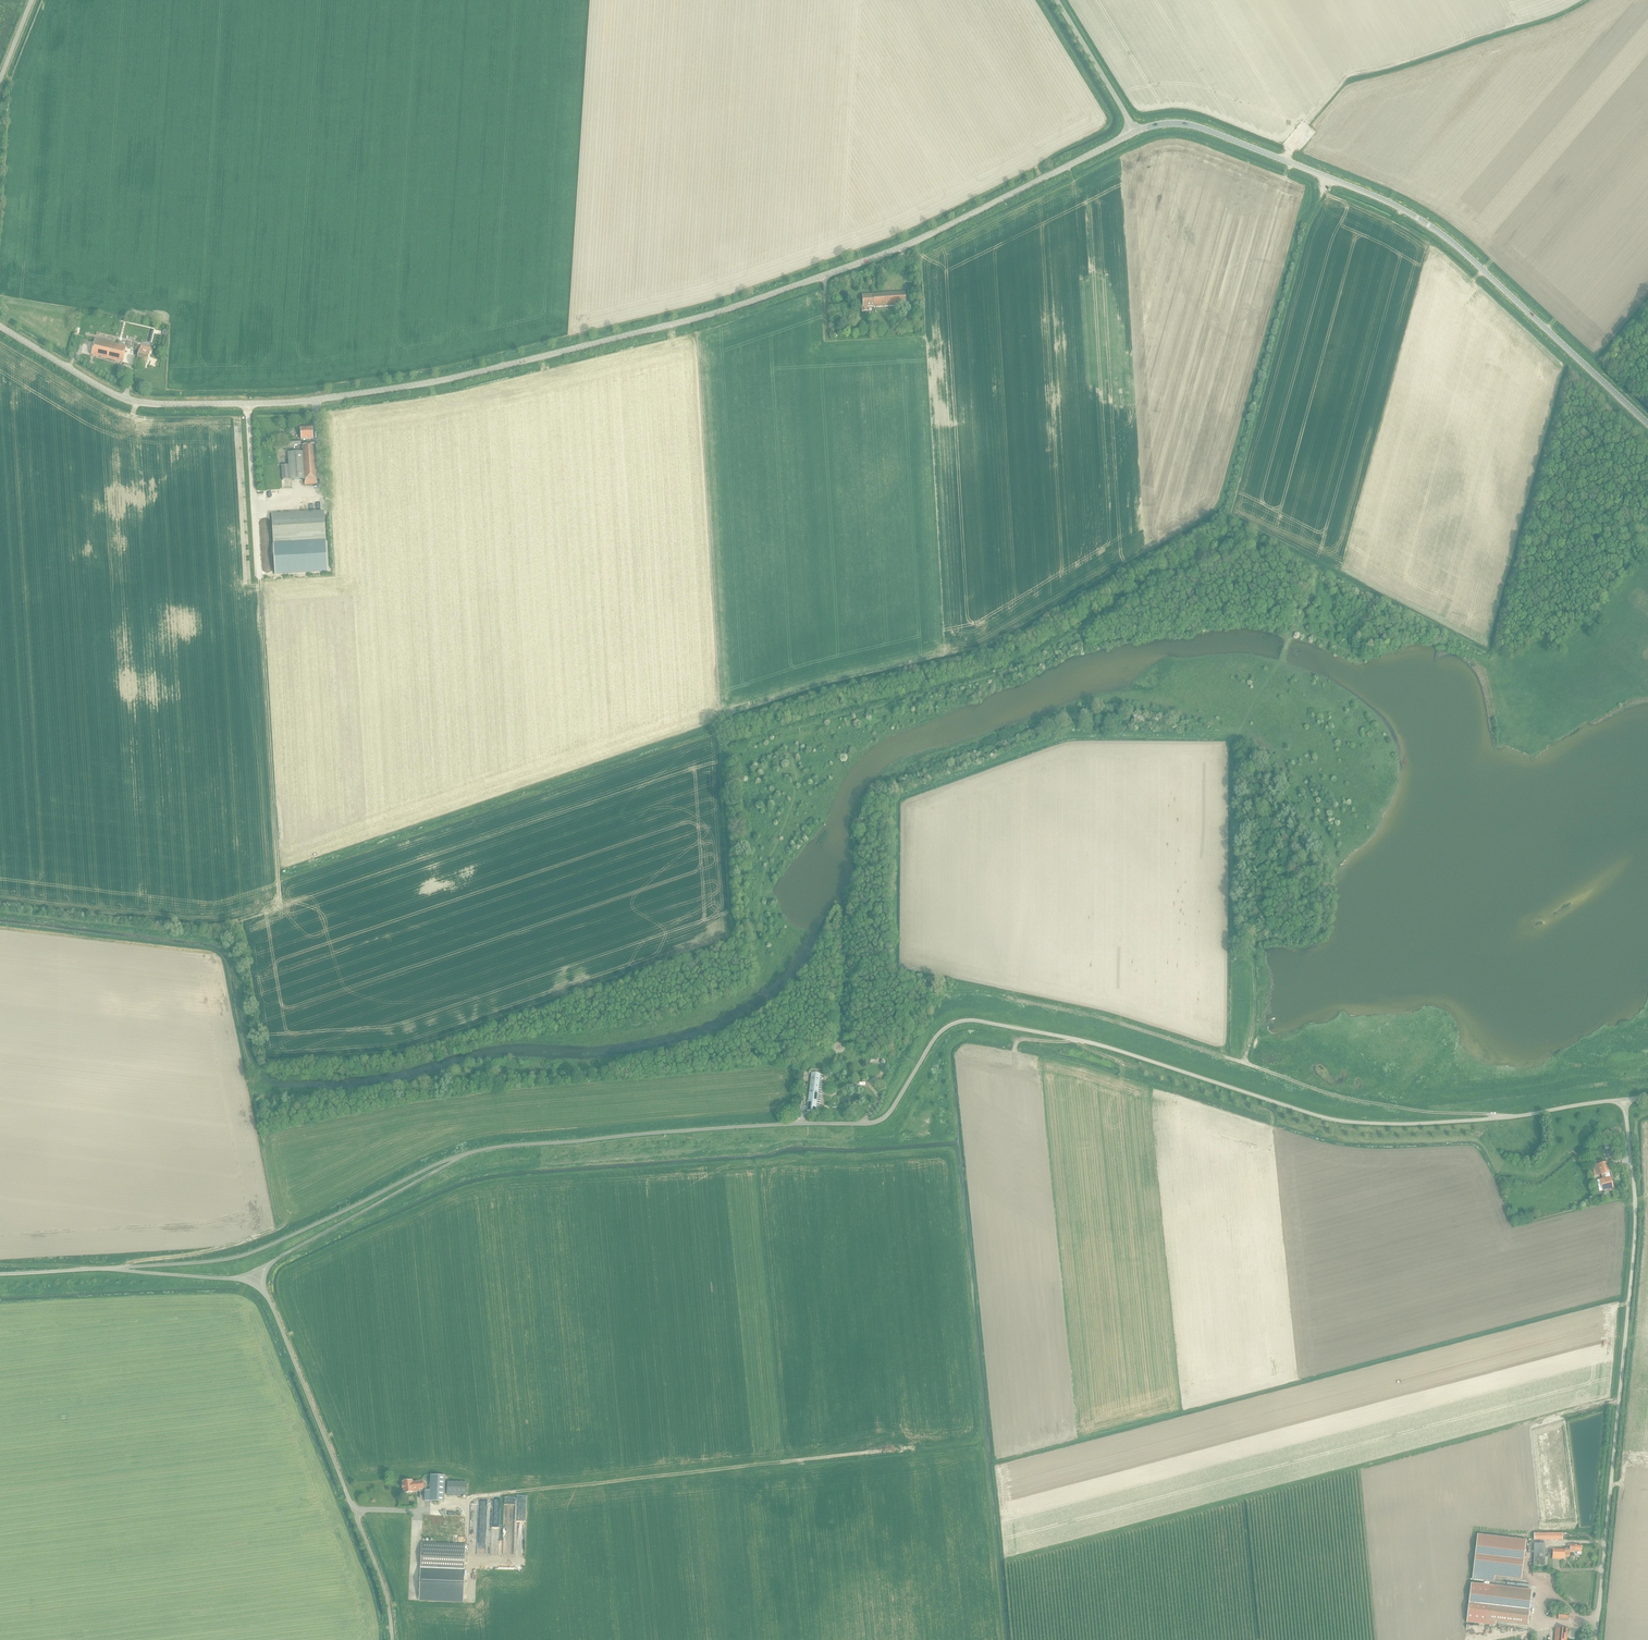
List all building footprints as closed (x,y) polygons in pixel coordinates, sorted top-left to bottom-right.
[(875,306),(875,307),(906,305),(905,292),(863,295),(864,306),(875,306)] [(819,320),(819,333),(826,333),(826,324),(829,324),(829,313),(822,313),(822,320),(819,320)] [(92,355),(123,362),(126,346),(96,339),(92,355)] [(139,350),(137,360),(148,363),(150,352),(150,348),(141,346),(140,350),(139,350)] [(300,428),(301,439),(313,439),(312,427),(300,428)] [(305,485),(317,485),(315,445),(303,445),(303,452),(288,452),(289,465),(282,465),(283,480),(290,479),(290,480),(305,479),(305,485)] [(272,515),(273,543),(327,540),(324,512),(272,515)] [(327,540),(273,543),(276,575),(329,571),(327,540)] [(807,1111),(815,1112),(820,1074),(811,1073),(807,1111)] [(1610,1176),(1609,1172),(1606,1161),(1592,1165),(1595,1176),(1602,1174),(1603,1178),(1600,1179),(1601,1185),(1603,1191),(1613,1188),(1610,1176)] [(430,1490),(425,1490),(424,1501),(444,1502),(445,1476),(430,1475),(430,1490)] [(414,1485),(420,1484),(420,1480),(412,1481),(412,1480),(402,1481),(403,1493),(413,1492),(413,1486),(414,1486),(414,1485)] [(447,1495),(466,1495),(466,1482),(447,1481),(447,1495)] [(518,1495),(506,1494),(506,1513),(515,1513),(515,1501),(517,1501),(518,1495)] [(459,1516),(423,1514),(422,1528),(464,1530),(465,1516),(459,1516)] [(497,1525),(494,1525),(493,1550),(498,1550),(499,1548),(504,1548),(504,1540),(500,1540),(501,1527),(497,1527),(497,1525)] [(1483,1580),(1494,1581),(1495,1576),(1521,1579),(1524,1544),(1488,1540),(1483,1580)] [(419,1600),(463,1602),(465,1544),(421,1542),(419,1600)] [(1533,1565),(1545,1566),(1545,1544),(1534,1543),(1533,1565)] [(1574,1551),(1581,1552),(1581,1545),(1574,1545),(1574,1544),(1570,1544),(1570,1549),(1565,1549),(1553,1549),(1552,1556),(1564,1557),(1570,1557),(1570,1552),(1574,1552),(1574,1551)] [(1496,1621),(1528,1625),(1532,1590),(1471,1583),(1466,1622),(1495,1626),(1496,1621)] [(1568,1629),(1556,1627),(1554,1639),(1566,1639),(1568,1629)]
